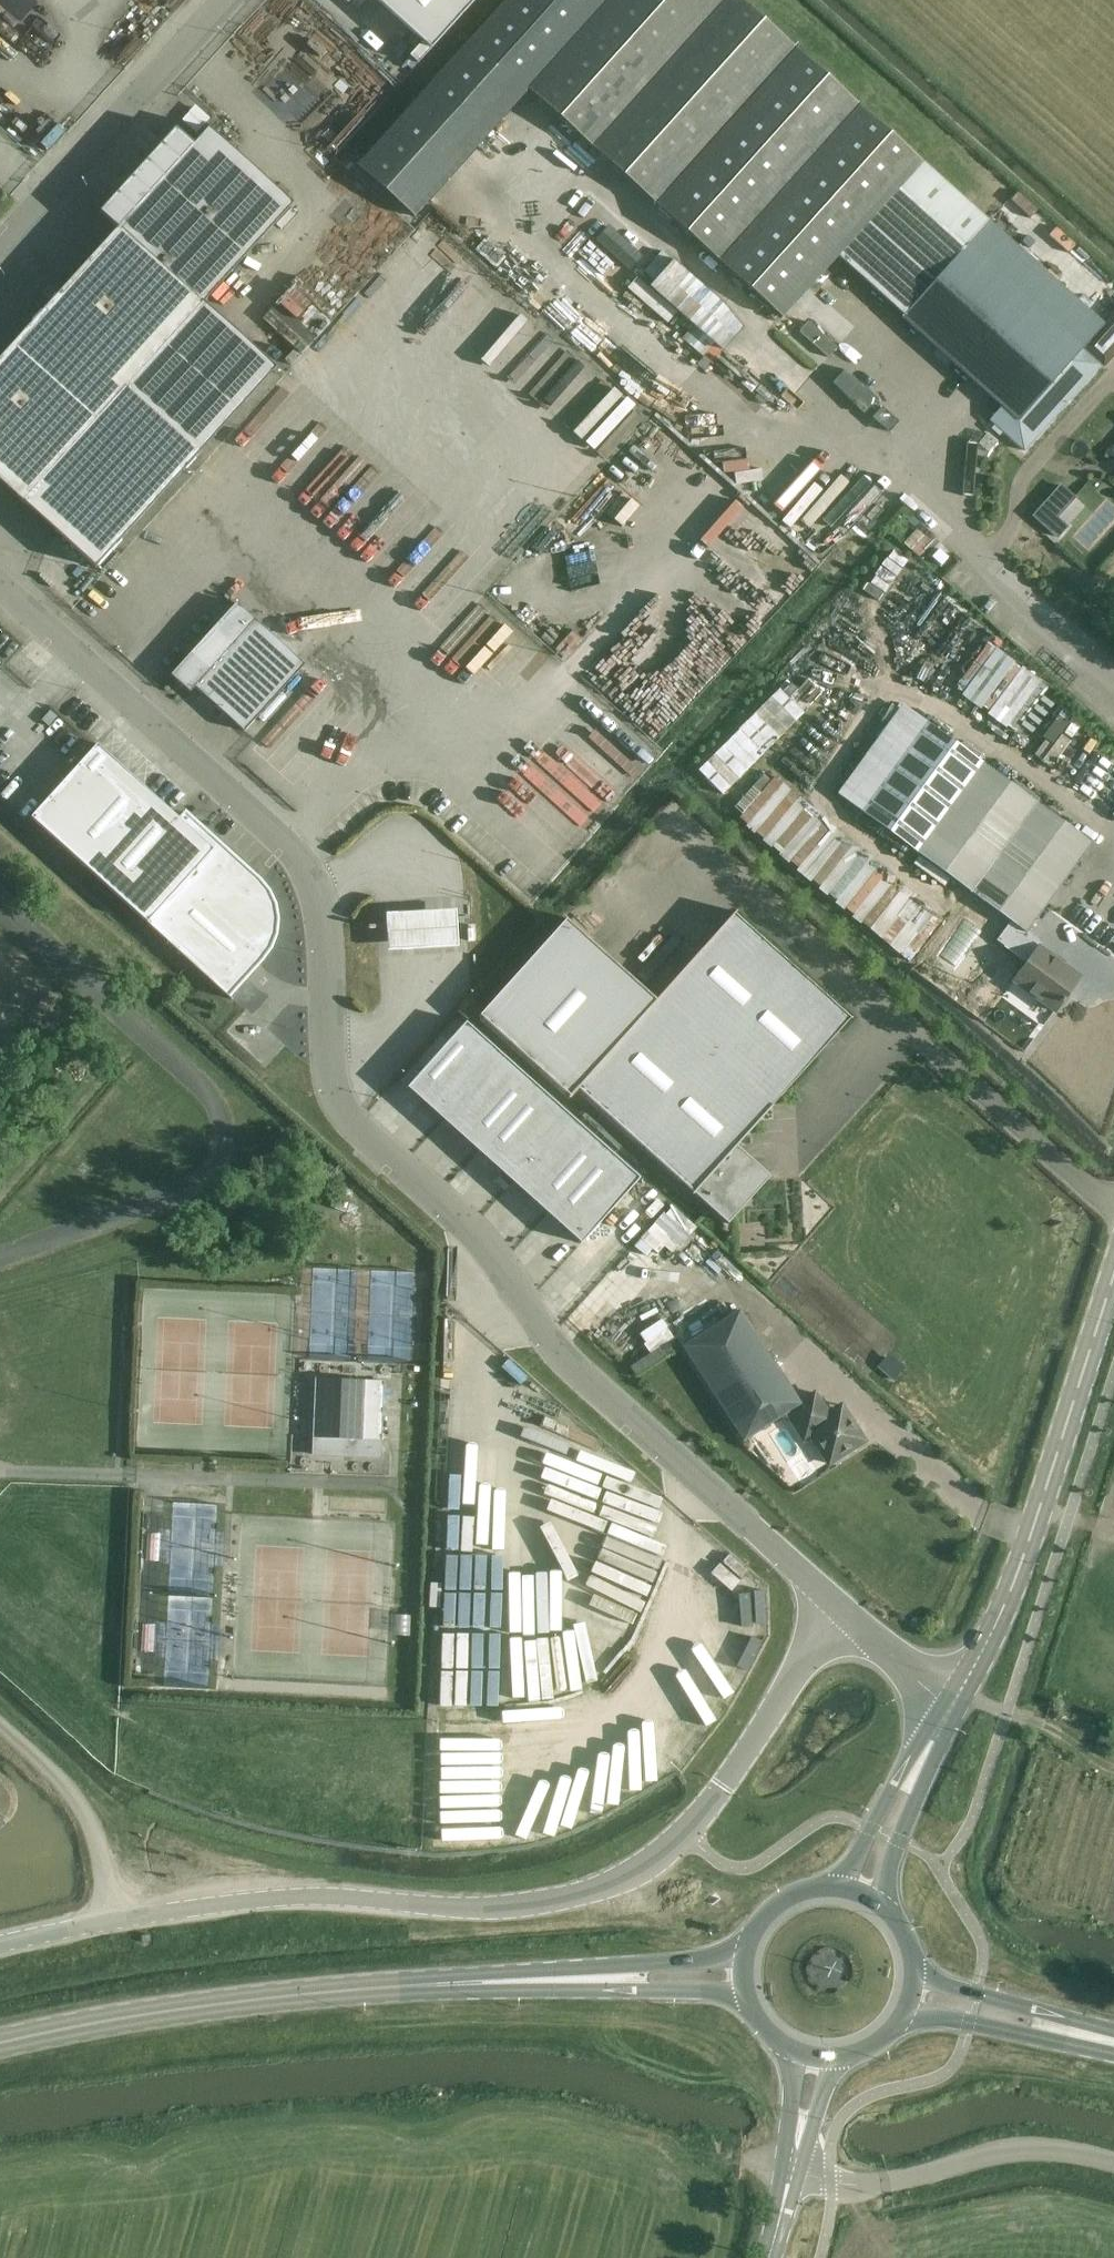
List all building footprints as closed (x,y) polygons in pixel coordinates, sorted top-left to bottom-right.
[(1025,451),(1098,367),(1080,351),(1105,323),(923,161),(922,162),(740,0),(507,0),(357,165),(415,217),(528,90),(782,318),(837,257),(903,316),(901,318),(1001,407),(990,420),(1025,451)] [(430,51),(475,0),(376,0),(430,51)] [(94,568),(275,368),(203,303),(292,204),(208,127),(193,144),(174,127),(99,210),(118,227),(0,357),(0,482),(94,568)] [(555,235),(543,245),(586,292),(601,279),(571,246),(568,249),(555,235)] [(681,339),(711,364),(743,328),(722,303),(672,260),(649,287),(692,325),(681,339)] [(301,282),(276,308),(297,328),(322,302),(301,282)] [(531,346),(546,331),(513,300),(499,315),(531,346)] [(1104,366),(1113,354),(1113,315),(1085,349),(1104,366)] [(1056,538),(1065,528),(1056,519),(1042,507),(1033,518),(1056,538)] [(948,559),(938,550),(931,558),(941,567),(948,559)] [(236,604),(171,675),(190,693),(195,687),(244,732),(304,665),(253,619),(236,604)] [(1013,981),(1054,1012),(1080,977),(1040,947),(1042,944),(1027,932),(1092,843),(926,721),(903,704),(836,794),(860,811),(860,812),(1009,922),(995,941),(1026,963),(1013,981)] [(765,709),(719,751),(741,776),(788,734),(765,709)] [(1073,726),(1064,738),(1070,743),(1048,771),(1113,821),(1113,757),(1073,726)] [(96,745),(30,818),(113,893),(227,996),(228,996),(254,968),(258,964),(260,961),(262,958),(265,954),(268,950),(270,947),(272,944),(272,942),(273,940),(274,935),(275,934),(276,930),(276,928),(276,925),(276,921),(276,915),(275,911),(274,907),(273,903),(272,900),(270,898),(269,894),(268,892),(268,891),(266,889),(264,887),(263,885),(261,883),(260,881),(185,813),(179,819),(96,745)] [(947,912),(765,772),(732,815),(914,955),(947,912)] [(576,1088),(727,1224),(770,1177),(736,1146),(850,1019),(733,913),(655,1000),(564,919),(478,1015),(569,1096),(576,1088)] [(456,914),(385,918),(387,956),(458,952),(456,914)] [(464,1021),(405,1087),(441,1119),(500,1053),(464,1021)] [(500,1053),(441,1119),(476,1150),(535,1084),(500,1053)] [(535,1084),(476,1150),(511,1181),(570,1115),(535,1084)] [(570,1115),(511,1181),(545,1212),(604,1145),(570,1115)] [(604,1145),(545,1212),(581,1243),(640,1177),(604,1145)] [(629,1322),(651,1354),(678,1335),(656,1303),(629,1322)] [(800,1404),(799,1403),(739,1310),(682,1347),(743,1441),(786,1413),(800,1404)] [(328,1379),(326,1438),(339,1439),(339,1457),(381,1459),(384,1381),(328,1379)] [(814,1393),(799,1403),(800,1404),(786,1413),(803,1440),(810,1436),(828,1464),(864,1441),(841,1405),(827,1414),(814,1393)] [(490,1493),(493,1455),(456,1452),(451,1512),(463,1513),(464,1501),(476,1502),(477,1492),(490,1493)] [(523,1593),(529,1639),(554,1636),(548,1590),(523,1593)]
